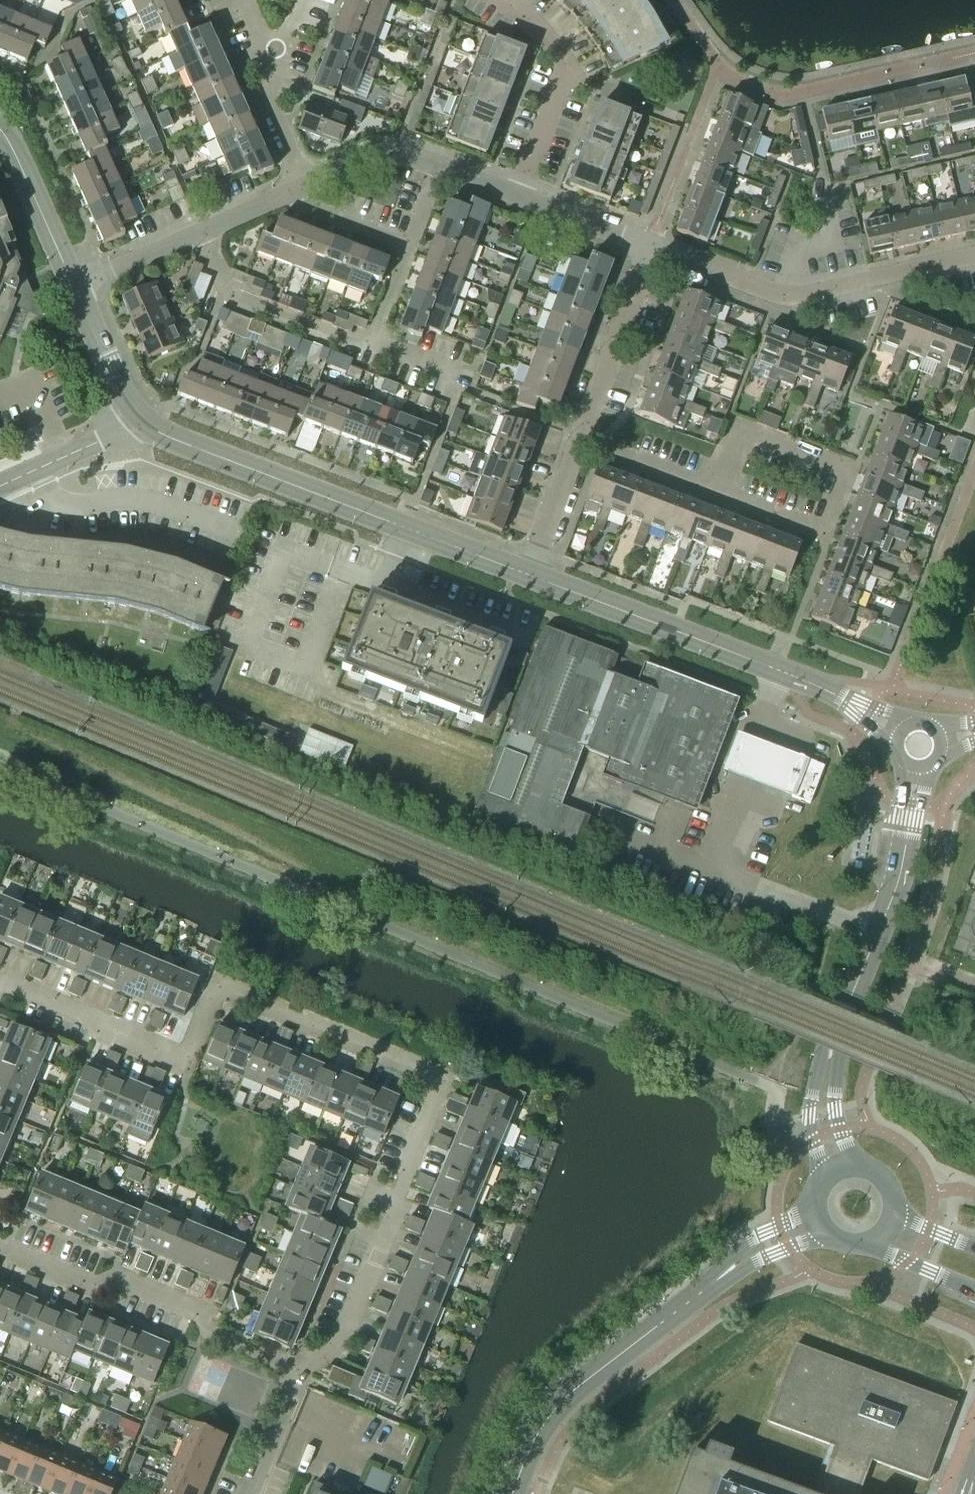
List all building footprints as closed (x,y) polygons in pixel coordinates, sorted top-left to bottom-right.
[(108,0),(107,0),(97,4),(100,11),(111,6),(108,0)] [(174,0),(151,0),(150,0),(129,0),(137,16),(154,9),(158,18),(178,9),(174,0)] [(388,4),(378,0),(370,0),(367,7),(350,0),(346,0),(339,17),(360,25),(364,15),(381,22),(388,4)] [(588,0),(556,0),(561,6),(562,5),(570,13),(569,14),(570,15),(588,0)] [(631,0),(588,0),(570,15),(576,22),(577,22),(584,30),(584,31),(584,32),(631,0)] [(649,20),(648,17),(647,14),(646,11),(645,8),(644,5),(640,7),(635,0),(631,0),(584,32),(590,40),(590,39),(597,49),(596,49),(597,50),(649,20)] [(114,14),(111,6),(100,11),(103,18),(114,14)] [(93,15),(90,8),(79,13),(82,20),(93,15)] [(15,15),(0,9),(0,29),(8,33),(15,15)] [(186,27),(178,9),(158,18),(154,9),(137,16),(145,35),(161,28),(165,36),(186,27)] [(433,21),(436,14),(424,10),(422,17),(433,21)] [(33,23),(15,15),(8,33),(0,29),(0,53),(7,56),(16,36),(25,40),(33,23)] [(374,40),(381,22),(364,15),(360,25),(339,17),(333,35),(353,43),(357,33),(374,40)] [(430,28),(433,21),(422,17),(419,24),(430,28)] [(446,47),(456,21),(449,18),(439,44),(446,47)] [(608,70),(662,46),(662,42),(661,39),(661,35),(659,32),(658,29),(655,30),(649,20),(597,50),(602,58),(608,68),(607,68),(608,70)] [(26,64),(34,45),(44,49),(52,30),(33,23),(25,40),(16,36),(7,56),(26,64)] [(122,31),(119,24),(108,29),(111,36),(122,31)] [(217,45),(209,27),(190,36),(186,27),(165,36),(165,37),(168,36),(176,53),(193,45),(197,54),(217,45)] [(368,58),(374,40),(357,33),(353,43),(333,35),(326,53),(346,61),(350,51),(368,58)] [(516,73),(524,52),(500,43),(501,41),(491,37),(490,39),(483,37),(483,38),(484,39),(481,48),(479,48),(475,58),(516,73)] [(70,67),(87,59),(79,41),(60,49),(65,58),(45,67),(54,85),(74,76),(70,67)] [(438,67),(446,47),(439,44),(432,64),(438,67)] [(225,63),(217,45),(197,54),(193,45),(176,53),(168,56),(176,74),(183,70),(201,63),(205,72),(225,63)] [(419,57),(422,50),(411,46),(408,53),(419,57)] [(141,55),(138,48),(127,53),(130,60),(141,55)] [(370,80),(377,62),(368,58),(350,51),(346,61),(326,53),(319,71),(340,79),(343,69),(361,76),(370,80)] [(416,64),(419,57),(408,53),(405,60),(416,64)] [(123,64),(120,57),(109,62),(113,69),(123,64)] [(511,85),(516,73),(475,58),(476,59),(473,68),(472,68),(468,78),(508,93),(511,85)] [(78,85),(95,77),(87,59),(70,67),(74,76),(54,85),(62,103),(82,94),(78,85)] [(233,81),(225,63),(205,72),(201,63),(183,70),(191,88),(209,80),(213,90),(233,81)] [(127,71),(123,64),(113,69),(116,76),(127,71)] [(431,87),(438,67),(432,64),(424,84),(431,87)] [(353,95),(361,76),(343,69),(340,79),(319,71),(311,90),(333,98),(337,89),(353,95)] [(86,102),(103,94),(95,77),(78,85),(82,94),(62,103),(70,121),(90,112),(86,102)] [(154,84),(151,77),(140,82),(143,89),(154,84)] [(500,114),(508,93),(468,78),(468,79),(469,79),(465,88),(464,88),(460,98),(500,114)] [(971,111),(964,79),(939,84),(947,116),(971,111)] [(241,98),(233,81),(213,90),(209,80),(191,88),(199,105),(216,98),(220,107),(241,98)] [(406,93),(408,86),(397,81),(394,89),(406,93)] [(157,91),(154,84),(143,89),(146,95),(157,91)] [(423,107),(431,87),(424,84),(416,105),(423,107)] [(947,116),(939,84),(916,89),(923,121),(947,116)] [(403,100),(405,94),(406,93),(394,89),(392,96),(403,100)] [(923,121),(916,89),(893,95),(900,127),(923,121)] [(139,99),(136,92),(125,97),(128,104),(139,99)] [(93,120),(111,112),(103,94),(86,102),(90,112),(70,121),(77,138),(98,129),(93,120)] [(758,134),(768,108),(758,104),(757,106),(728,95),(719,119),(749,130),(758,134)] [(900,127),(893,95),(869,100),(876,132),(900,127)] [(493,134),(500,114),(460,98),(456,97),(449,117),(452,118),(493,134)] [(248,115),(241,98),(220,107),(216,98),(199,105),(192,109),(200,126),(207,123),(224,115),(228,124),(248,115)] [(132,111),(142,106),(139,99),(128,104),(132,111)] [(876,132),(869,100),(845,106),(852,137),(876,132)] [(339,144),(348,120),(359,124),(364,110),(341,101),(336,114),(308,104),(298,129),(339,144)] [(413,133),(423,107),(416,105),(406,130),(413,133)] [(640,121),(641,120),(634,118),(635,115),(625,111),(624,114),(600,105),(592,125),(633,141),(637,131),(635,130),(639,121),(640,121)] [(852,137),(845,106),(821,111),(826,131),(828,143),(852,137)] [(821,111),(813,113),(818,133),(826,131),(821,111)] [(107,147),(103,138),(119,131),(111,112),(93,120),(98,129),(77,138),(85,156),(104,148),(107,147)] [(170,119),(167,112),(156,117),(159,124),(170,119)] [(256,132),(248,115),(228,124),(224,115),(207,123),(215,140),(232,132),(236,141),(256,132)] [(485,155),(493,134),(452,118),(452,119),(453,119),(450,129),(448,128),(444,139),(449,141),(448,143),(458,147),(459,145),(485,155)] [(173,125),(170,119),(159,124),(162,130),(173,125)] [(741,153),(749,130),(719,119),(710,141),(741,153)] [(628,151),(631,141),(632,142),(633,141),(592,125),(585,146),(625,161),(629,151),(628,151)] [(669,155),(679,129),(672,126),(662,152),(669,155)] [(264,151),(256,132),(236,141),(232,132),(215,140),(223,158),(240,151),(244,160),(264,151)] [(809,148),(805,133),(798,135),(801,150),(809,148)] [(159,144),(156,137),(146,142),(149,149),(159,144)] [(732,175),(741,153),(710,141),(702,164),(732,175)] [(163,151),(159,144),(149,149),(152,156),(163,151)] [(971,152),(969,144),(953,147),(955,155),(971,152)] [(620,171),(623,161),(625,162),(625,161),(585,146),(577,166),(617,181),(621,171),(620,171)] [(185,154),(182,147),(171,152),(175,159),(185,154)] [(955,155),(953,147),(938,151),(940,159),(955,155)] [(112,166),(104,148),(85,156),(89,165),(71,173),(79,192),(99,183),(95,173),(112,166)] [(813,164),(809,148),(801,150),(805,166),(813,164)] [(273,169),(264,151),(244,160),(240,151),(223,158),(231,177),(247,170),(251,179),(273,169)] [(661,175),(669,155),(662,152),(654,172),(661,175)] [(189,161),(185,154),(175,159),(178,166),(189,161)] [(924,162),(923,154),(907,158),(908,166),(924,162)] [(908,166),(907,158),(891,161),(893,169),(908,166)] [(973,166),(971,158),(955,161),(957,169),(973,166)] [(843,164),(844,172),(860,168),(858,161),(843,164)] [(724,198),(732,175),(702,164),(693,186),(724,198)] [(877,173),(876,165),(860,168),(862,176),(877,173)] [(942,173),(940,165),(925,168),(926,176),(942,173)] [(120,183),(112,166),(95,173),(99,183),(79,192),(87,209),(107,200),(103,191),(120,183)] [(612,191),(616,181),(617,182),(617,181),(577,166),(570,185),(569,187),(594,196),(593,199),(604,203),(605,200),(609,202),(613,191),(612,191)] [(862,176),(860,168),(844,172),(846,180),(862,176)] [(926,176),(925,168),(909,172),(910,180),(926,176)] [(175,179),(172,172),(161,177),(164,184),(175,179)] [(654,195),(661,175),(654,172),(647,192),(654,195)] [(779,193),(785,178),(778,175),(772,190),(779,193)] [(895,183),(893,175),(878,179),(880,187),(895,183)] [(178,186),(175,179),(164,184),(168,191),(178,186)] [(880,187),(878,179),(862,183),(864,190),(880,187)] [(201,189),(198,182),(187,186),(190,194),(201,189)] [(128,201),(120,183),(103,191),(107,200),(87,209),(95,227),(115,218),(111,208),(128,201)] [(715,220),(724,198),(693,186),(685,208),(715,220)] [(774,208),(779,193),(772,190),(766,205),(774,208)] [(646,216),(654,195),(647,192),(639,213),(646,216)] [(957,202),(964,234),(974,232),(974,198),(957,202)] [(482,226),(490,207),(471,200),(467,210),(448,202),(441,221),(461,229),(465,220),(482,226)] [(136,219),(128,201),(111,208),(115,218),(95,227),(103,245),(124,236),(120,226),(136,219)] [(964,234),(957,202),(933,208),(940,239),(964,234)] [(14,308),(16,304),(30,299),(34,309),(35,309),(24,280),(18,283),(17,281),(15,280),(19,270),(10,248),(16,245),(0,208),(0,342),(14,308)] [(706,244),(715,220),(685,208),(676,232),(706,244)] [(940,239),(933,208),(910,213),(917,245),(940,239)] [(917,245),(910,213),(887,218),(894,250),(917,245)] [(894,250),(887,218),(862,224),(869,256),(894,250)] [(290,247),(298,226),(279,219),(272,238),(262,235),(255,253),(274,261),(280,243),(290,247)] [(475,244),(482,226),(465,220),(461,229),(441,221),(434,239),(454,247),(458,238),(475,244)] [(762,238),(768,223),(760,220),(755,235),(762,238)] [(308,254),(316,233),(298,226),(290,247),(280,243),(274,261),(292,268),(298,250),(308,254)] [(524,242),(526,235),(515,231),(513,238),(524,242)] [(326,261),(334,240),(316,233),(308,254),(298,250),(292,268),(310,274),(316,257),(326,261)] [(757,253),(762,238),(755,235),(749,250),(757,253)] [(469,262),(475,244),(458,238),(454,247),(434,239),(427,257),(447,265),(451,256),(469,262)] [(521,249),(524,242),(513,238),(510,245),(521,249)] [(344,267),(352,247),(334,240),(326,261),(316,257),(310,274),(328,281),(334,264),(344,267)] [(362,274),(370,253),(352,247),(344,267),(334,264),(328,281),(346,288),(352,271),(362,274)] [(365,295),(371,279),(381,283),(389,261),(370,253),(362,274),(352,271),(346,288),(365,295)] [(533,266),(536,259),(525,255),(522,262),(533,266)] [(605,283),(613,264),(591,255),(587,265),(571,259),(564,278),(581,284),(585,275),(605,283)] [(462,280),(469,262),(451,256),(447,265),(427,257),(420,275),(441,283),(444,273),(462,280)] [(531,274),(533,266),(522,262),(520,269),(531,274)] [(510,278),(513,271),(502,267),(499,274),(510,278)] [(455,298),(462,280),(444,273),(441,283),(420,275),(413,293),(434,301),(437,292),(455,298)] [(507,285),(510,278),(499,274),(496,281),(507,285)] [(599,301),(605,283),(585,275),(581,284),(564,278),(557,296),(575,302),(578,293),(599,301)] [(193,291),(188,280),(179,284),(184,295),(193,291)] [(262,291),(265,284),(254,280),(251,287),(262,291)] [(166,303),(156,283),(121,299),(130,319),(166,303)] [(198,302),(193,291),(184,295),(189,306),(198,302)] [(270,302),(273,295),(262,291),(259,298),(270,302)] [(520,302),(523,295),(511,291),(509,298),(520,302)] [(714,320),(720,304),(686,291),(678,312),(712,325),(710,330),(721,334),(725,325),(714,320)] [(448,316),(455,298),(437,292),(434,301),(413,293),(406,311),(427,319),(430,309),(448,316)] [(592,319),(599,301),(578,293),(575,302),(557,296),(550,314),(568,320),(571,311),(592,319)] [(295,312),(300,301),(292,298),(288,309),(295,312)] [(517,309),(520,302),(509,298),(506,305),(517,309)] [(303,315),(307,304),(300,301),(295,312),(303,315)] [(174,323),(166,303),(130,319),(139,339),(174,323)] [(496,314),(499,307),(488,303),(485,310),(496,314)] [(225,323),(229,312),(221,309),(216,320),(225,323)] [(441,335),(448,316),(430,309),(427,319),(406,311),(399,330),(421,338),(424,329),(441,335)] [(901,351),(914,317),(893,309),(880,343),(896,349),(901,351)] [(493,321),(496,314),(485,310),(482,317),(493,321)] [(345,323),(348,316),(337,311),(334,318),(334,319),(345,323)] [(585,337),(592,319),(571,311),(568,320),(550,314),(543,331),(561,338),(564,329),(585,337)] [(704,346),(710,330),(712,325),(678,312),(670,332),(704,346)] [(331,326),(334,319),(334,318),(323,314),(320,321),(331,326)] [(921,359),(934,324),(914,317),(901,351),(896,349),(892,361),(901,364),(906,353),(921,359)] [(202,335),(207,323),(197,319),(193,331),(202,335)] [(253,334),(258,323),(250,320),(246,332),(253,334)] [(184,343),(181,337),(174,323),(139,339),(148,359),(184,343)] [(269,348),(276,330),(258,323),(253,334),(259,336),(256,344),(269,348)] [(941,367),(955,332),(934,324),(921,359),(937,365),(941,367)] [(733,339),(736,329),(725,325),(721,334),(733,339)] [(506,338),(509,331),(498,327),(495,334),(506,338)] [(776,370),(789,335),(768,327),(755,362),(771,368),(776,370)] [(578,354),(585,337),(564,329),(561,338),(543,331),(536,349),(554,356),(557,346),(578,354)] [(289,348),(294,337),(276,330),(269,348),(281,353),(284,346),(289,348)] [(699,361),(704,346),(670,332),(662,352),(697,365),(695,370),(706,375),(710,365),(699,361)] [(974,342),(974,340),(955,332),(941,367),(937,365),(933,376),(942,380),(946,368),(962,375),(974,342)] [(503,345),(506,338),(495,334),(493,341),(503,345)] [(796,378),(809,343),(789,335),(776,370),(771,368),(767,379),(777,383),(781,372),(796,378)] [(304,362),(311,344),(294,337),(289,348),(295,350),(292,357),(304,362)] [(482,351),(485,344),(474,340),(471,347),(482,351)] [(816,385),(830,351),(809,343),(796,378),(812,383),(816,385)] [(326,362),(330,351),(311,344),(304,362),(317,367),(320,360),(326,362)] [(571,372),(578,354),(557,346),(554,356),(536,349),(529,367),(547,374),(551,364),(571,372)] [(837,393),(851,359),(830,351),(816,385),(812,383),(807,395),(817,398),(821,387),(837,393)] [(689,386),(695,370),(697,365),(662,352),(654,373),(689,386)] [(213,386),(223,361),(204,354),(194,378),(185,374),(176,396),(196,403),(203,383),(213,386)] [(231,393),(238,375),(241,368),(223,361),(213,386),(203,383),(196,403),(213,410),(221,390),(231,393)] [(897,375),(901,364),(892,361),(888,372),(897,375)] [(492,374),(495,367),(484,363),(481,370),(492,374)] [(564,390),(571,372),(551,364),(547,374),(529,367),(523,385),(540,392),(544,382),(564,390)] [(717,379),(721,369),(710,365),(706,375),(717,379)] [(351,380),(355,369),(348,366),(344,377),(351,380)] [(249,400),(259,374),(241,368),(238,375),(231,393),(221,390),(213,410),(231,417),(239,396),(249,400)] [(358,383),(363,372),(355,369),(351,380),(358,383)] [(490,381),(492,374),(481,370),(479,377),(490,381)] [(683,401),(689,386),(654,373),(647,393),(681,406),(680,410),(691,415),(694,405),(683,401)] [(267,407),(277,381),(259,374),(249,400),(239,396),(231,417),(249,424),(257,403),(267,407)] [(938,391),(942,380),(933,376),(928,387),(938,391)] [(772,394),(777,383),(767,379),(763,390),(772,394)] [(387,394),(391,382),(384,380),(380,391),(387,394)] [(285,414),(292,396),(295,388),(277,381),(267,407),(257,403),(249,424),(267,431),(275,410),(285,414)] [(394,396),(398,385),(391,382),(387,394),(394,396)] [(557,409),(564,390),(544,382),(540,392),(523,385),(515,404),(534,412),(538,402),(557,409)] [(339,412),(346,394),(317,383),(313,395),(310,402),(310,403),(303,422),(321,429),(329,408),(339,412)] [(286,438),(294,418),(303,422),(310,403),(310,402),(313,395),(295,388),(285,414),(275,410),(267,431),(286,438)] [(673,427),(680,410),(681,406),(647,393),(639,414),(673,427)] [(357,419),(363,401),(346,394),(339,412),(329,408),(321,429),(339,436),(347,415),(357,419)] [(423,407),(427,396),(420,394),(416,404),(423,407)] [(813,409),(817,398),(807,395),(803,406),(813,409)] [(430,410),(434,399),(427,396),(423,407),(430,410)] [(375,426),(381,408),(363,401),(357,419),(347,415),(339,436),(357,443),(365,422),(375,426)] [(702,419),(705,410),(694,405),(691,415),(702,419)] [(393,433),(399,415),(381,408),(375,426),(365,422),(357,443),(375,449),(383,429),(393,433)] [(460,424),(464,413),(455,409),(450,421),(460,424)] [(776,431),(780,420),(760,412),(756,423),(776,431)] [(410,440),(417,422),(399,415),(393,433),(383,429),(375,449),(393,456),(401,436),(410,440)] [(917,445),(923,428),(888,415),(881,436),(915,449),(913,454),(924,458),(928,449),(917,445)] [(532,452),(540,431),(504,417),(496,438),(532,452)] [(456,435),(460,424),(450,421),(446,432),(456,435)] [(429,448),(436,429),(417,422),(410,440),(401,436),(393,456),(412,464),(419,444),(429,448)] [(907,469),(913,454),(915,449),(881,436),(873,456),(907,469)] [(524,472),(532,452),(496,438),(488,458),(524,472)] [(935,462),(939,453),(928,449),(924,458),(935,462)] [(444,465),(449,453),(439,450),(435,461),(444,465)] [(901,485),(907,469),(873,456),(865,476),(900,490),(901,485)] [(516,492),(524,472),(488,458),(480,478),(516,492)] [(440,476),(444,465),(435,461),(431,472),(440,476)] [(605,509),(618,474),(597,466),(584,501),(600,507),(605,509)] [(625,517),(639,482),(618,474),(605,509),(600,507),(596,518),(606,522),(610,511),(625,517)] [(909,499),(912,489),(901,485),(900,490),(865,476),(857,497),(892,510),(898,494),(909,499)] [(509,512),(516,492),(480,478),(473,498),(509,512)] [(646,524),(659,490),(639,482),(625,517),(641,523),(646,524)] [(920,503),(924,493),(912,489),(909,499),(920,503)] [(429,506),(433,494),(424,490),(419,502),(429,506)] [(666,532),(679,498),(659,490),(646,524),(641,523),(637,534),(646,537),(650,526),(666,532)] [(886,525),(892,510),(857,497),(850,517),(884,530),(886,525)] [(501,533),(509,512),(473,498),(465,519),(501,533)] [(686,540),(699,505),(679,498),(666,532),(681,538),(686,540)] [(706,548),(720,513),(699,505),(686,540),(681,538),(677,549),(686,553),(691,542),(706,548)] [(727,555),(740,521),(720,513),(706,548),(722,554),(727,555)] [(894,539),(897,529),(886,525),(884,530),(850,517),(842,537),(876,550),(882,535),(894,539)] [(601,533),(606,522),(596,518),(592,530),(601,533)] [(747,563),(760,529),(740,521),(727,555),(722,554),(718,565),(727,568),(731,557),(747,563)] [(767,571),(780,536),(760,529),(747,563),(762,569),(767,571)] [(905,543),(908,534),(897,529),(894,539),(905,543)] [(208,570),(207,569),(205,572),(196,568),(195,572),(176,564),(156,559),(156,555),(147,553),(147,550),(146,549),(145,556),(125,551),(105,549),(106,542),(105,542),(104,545),(95,544),(94,548),(56,544),(57,540),(47,539),(47,536),(46,536),(45,543),(29,541),(14,537),(15,531),(14,531),(13,534),(4,531),(3,535),(0,534),(0,590),(20,595),(116,605),(158,616),(202,634),(223,584),(205,576),(208,570)] [(642,549),(646,537),(637,534),(632,545),(642,549)] [(788,579),(801,544),(780,536),(767,571),(762,569),(758,580),(767,584),(772,573),(788,579)] [(870,566),(876,550),(842,537),(834,557),(869,570),(870,566)] [(682,564),(686,553),(677,549),(673,560),(682,564)] [(878,580),(881,570),(870,566),(869,570),(834,557),(826,578),(861,591),(867,575),(878,580)] [(723,579),(727,568),(718,565),(713,576),(723,579)] [(889,584),(893,575),(881,570),(878,580),(889,584)] [(855,606),(861,591),(826,578),(819,598),(853,611),(855,606)] [(763,595),(767,584),(758,580),(754,591),(763,595)] [(370,594),(341,671),(481,724),(510,648),(370,594)] [(863,620),(866,611),(855,606),(853,611),(819,598),(811,619),(845,632),(851,616),(863,620)] [(874,624),(877,615),(866,611),(863,620),(874,624)] [(497,750),(473,813),(576,851),(583,834),(589,818),(618,830),(635,786),(693,808),(734,701),(620,657),(609,653),(543,628),(497,750)] [(211,704),(207,715),(289,748),(293,737),(212,704),(232,652),(221,648),(200,700),(211,704)] [(523,667),(527,655),(520,653),(516,664),(523,667)] [(376,691),(361,685),(357,697),(372,702),(376,691)] [(512,695),(505,693),(500,704),(508,707),(512,695)] [(504,718),(508,707),(500,704),(496,715),(504,718)] [(414,710),(403,706),(400,713),(411,717),(414,710)] [(435,726),(438,719),(427,715),(424,722),(435,726)] [(806,760),(734,733),(720,770),(791,797),(806,760)] [(791,797),(809,804),(824,766),(806,760),(791,797)] [(17,907),(0,900),(0,941),(3,942),(17,907)] [(23,950),(37,915),(17,907),(3,942),(23,950)] [(42,959),(57,923),(37,915),(23,950),(42,959)] [(62,967),(77,932),(57,923),(42,959),(62,967)] [(82,975),(97,940),(77,932),(62,967),(82,975)] [(102,984),(117,948),(97,940),(82,975),(102,984)] [(122,992),(137,957),(117,948),(102,984),(122,992)] [(142,1000),(157,965),(137,957),(122,992),(142,1000)] [(34,979),(40,964),(34,962),(28,976),(34,979)] [(40,981),(46,967),(40,964),(34,979),(40,981)] [(162,1009),(177,973),(157,965),(142,1000),(162,1009)] [(183,1017),(197,982),(177,973),(162,1009),(183,1017)] [(74,996),(80,981),(74,978),(68,993),(74,996)] [(80,998),(86,983),(80,981),(74,996),(80,998)] [(114,1012),(120,997),(114,995),(108,1010),(114,1012)] [(120,1015),(126,1000),(120,997),(114,1012),(120,1015)] [(240,1028),(246,1013),(240,1011),(234,1026),(240,1028)] [(154,1029),(160,1014),(154,1012),(147,1026),(154,1029)] [(246,1031),(252,1016),(246,1013),(240,1028),(246,1031)] [(160,1031),(166,1017),(160,1014),(154,1029),(160,1031)] [(223,1069),(238,1034),(217,1025),(202,1060),(223,1069)] [(40,1061),(48,1040),(13,1026),(4,1046),(40,1061)] [(280,1045),(286,1030),(280,1027),(274,1042),(280,1045)] [(286,1047),(292,1033),(286,1030),(280,1045),(286,1047)] [(243,1077),(257,1042),(238,1034),(223,1069),(243,1077)] [(263,1085),(277,1050),(257,1042),(243,1077),(263,1085)] [(320,1061),(326,1047),(320,1044),(314,1059),(320,1061)] [(40,1061),(4,1046),(0,1057),(0,1068),(31,1081),(40,1061)] [(326,1064),(332,1049),(326,1047),(320,1061),(326,1064)] [(283,1094),(297,1058),(277,1050),(263,1085),(283,1094)] [(108,1068),(114,1054),(108,1051),(102,1066),(108,1068)] [(114,1071),(120,1056),(114,1054),(108,1068),(114,1071)] [(303,1102),(317,1067),(297,1058),(283,1094),(303,1102)] [(360,1078),(366,1063),(360,1061),(354,1075),(360,1078)] [(366,1080),(372,1066),(366,1063),(360,1078),(366,1080)] [(91,1109),(105,1074),(85,1065),(70,1101),(91,1109)] [(323,1111),(338,1075),(317,1067),(303,1102),(323,1111)] [(31,1081),(0,1068),(0,1091),(23,1100),(31,1081)] [(147,1144),(166,1099),(154,1094),(156,1090),(158,1091),(165,1073),(154,1068),(154,1070),(147,1085),(145,1090),(131,1126),(127,1135),(147,1144)] [(147,1085),(154,1070),(148,1068),(141,1082),(147,1085)] [(111,1117),(125,1082),(105,1074),(91,1109),(111,1117)] [(343,1119),(357,1083),(338,1075),(323,1111),(343,1119)] [(400,1095),(406,1080),(400,1077),(394,1092),(400,1095)] [(131,1126),(145,1090),(125,1082),(111,1117),(131,1126)] [(505,1124),(513,1104),(520,1107),(525,1095),(494,1082),(489,1093),(479,1088),(470,1109),(505,1124)] [(363,1127),(377,1092),(357,1083),(343,1119),(363,1127)] [(23,1100),(0,1091),(0,1114),(15,1121),(23,1100)] [(383,1136),(398,1100),(377,1092),(363,1127),(383,1136)] [(467,1100),(452,1094),(450,1100),(465,1107),(467,1100)] [(516,1128),(505,1124),(470,1109),(465,1107),(450,1100),(448,1099),(445,1109),(447,1112),(462,1118),(463,1116),(467,1117),(462,1129),(508,1148),(516,1128)] [(15,1121),(0,1114),(0,1138),(6,1141),(15,1121)] [(489,1164),(497,1144),(508,1148),(462,1129),(453,1149),(489,1164)] [(450,1140),(436,1134),(433,1140),(448,1146),(450,1140)] [(56,1153),(62,1138),(56,1136),(50,1150),(56,1153)] [(448,1146),(433,1140),(431,1146),(445,1152),(448,1146)] [(338,1183),(347,1163),(312,1148),(303,1169),(338,1183)] [(91,1165),(96,1152),(89,1149),(84,1161),(91,1165)] [(489,1164),(453,1149),(445,1169),(480,1183),(489,1164)] [(99,1168),(104,1156),(96,1152),(91,1165),(99,1168)] [(367,1171),(353,1165),(350,1171),(365,1177),(367,1171)] [(131,1181),(136,1169),(129,1166),(124,1178),(131,1181)] [(138,1184),(144,1172),(136,1169),(131,1181),(138,1184)] [(330,1203),(338,1183),(303,1169),(295,1188),(330,1203)] [(472,1203),(480,1183),(445,1169),(437,1189),(472,1203)] [(434,1180),(419,1174),(417,1180),(431,1186),(434,1180)] [(45,1218),(60,1183),(40,1175),(25,1210),(45,1218)] [(431,1186),(417,1180),(414,1186),(429,1192),(431,1186)] [(65,1226),(80,1191),(60,1183),(45,1218),(65,1226)] [(322,1222),(330,1203),(295,1188),(287,1208),(339,1229),(322,1222)] [(464,1223),(472,1203),(437,1189),(429,1209),(470,1226),(471,1225),(464,1223)] [(85,1235),(100,1200),(80,1191),(65,1226),(85,1235)] [(350,1211),(353,1205),(338,1199),(336,1205),(350,1211)] [(105,1243),(120,1208),(100,1200),(85,1235),(105,1243)] [(348,1218),(350,1211),(336,1205),(333,1212),(348,1218)] [(149,1251),(163,1216),(143,1207),(139,1216),(140,1216),(129,1243),(149,1251)] [(140,1216),(139,1216),(120,1208),(105,1243),(126,1252),(129,1243),(140,1216)] [(330,1250),(339,1229),(287,1208),(286,1209),(303,1216),(295,1235),(330,1250)] [(462,1246),(470,1226),(429,1209),(428,1209),(435,1212),(427,1231),(462,1246)] [(274,1226),(277,1219),(265,1214),(262,1221),(274,1226)] [(169,1259),(184,1224),(163,1216),(149,1251),(169,1259)] [(424,1223),(409,1217),(407,1223),(421,1229),(424,1223)] [(271,1234),(274,1226),(262,1221),(259,1229),(271,1234)] [(421,1229),(407,1223),(404,1229),(419,1235),(421,1229)] [(189,1268),(204,1232),(184,1224),(169,1259),(189,1268)] [(454,1266),(462,1246),(427,1231),(419,1251),(454,1266)] [(209,1276),(223,1241),(204,1232),(189,1268),(209,1276)] [(322,1270),(330,1250),(295,1235),(287,1255),(322,1270)] [(229,1284),(244,1249),(223,1241),(209,1276),(229,1284)] [(446,1286),(454,1266),(419,1251),(410,1271),(446,1286)] [(140,1271),(146,1257),(140,1254),(134,1269),(140,1271)] [(257,1266),(261,1259),(248,1254),(245,1261),(257,1266)] [(314,1290),(322,1270),(287,1255),(278,1275),(314,1290)] [(147,1274),(153,1259),(146,1257),(140,1271),(147,1274)] [(407,1263),(393,1257),(390,1263),(405,1269),(407,1263)] [(254,1274),(257,1266),(245,1261),(242,1269),(254,1274)] [(402,1275),(405,1269),(390,1263),(387,1269),(402,1275)] [(180,1288),(186,1273),(180,1271),(174,1285),(180,1288)] [(437,1306),(446,1286),(410,1271),(402,1291),(437,1306)] [(186,1290),(192,1277),(192,1276),(186,1273),(180,1288),(186,1290)] [(26,1293),(32,1278),(26,1275),(20,1290),(26,1293)] [(305,1309),(314,1290),(278,1275),(270,1295),(305,1309)] [(32,1295),(38,1281),(32,1278),(26,1293),(32,1295)] [(221,1305),(227,1290),(221,1287),(214,1302),(221,1305)] [(24,1298),(4,1290),(0,1300),(0,1330),(9,1334),(24,1298)] [(429,1326),(437,1306),(402,1291),(394,1311),(429,1326)] [(66,1309),(72,1295),(66,1292),(60,1307),(66,1309)] [(241,1306),(244,1299),(232,1294),(229,1301),(241,1306)] [(72,1312),(78,1297),(72,1295),(66,1309),(72,1312)] [(297,1329),(305,1309),(270,1295),(262,1315),(297,1329)] [(391,1302),(376,1296),(373,1303),(388,1309),(391,1302)] [(29,1342),(44,1307),(24,1298),(9,1334),(29,1342)] [(238,1314),(241,1306),(229,1301),(226,1308),(238,1314)] [(386,1315),(388,1309),(373,1303),(371,1309),(386,1315)] [(49,1350),(64,1315),(44,1307),(29,1342),(49,1350)] [(421,1346),(429,1326),(394,1311),(385,1331),(421,1346)] [(288,1350),(297,1329),(262,1315),(254,1312),(243,1337),(252,1341),(254,1336),(288,1350)] [(93,1358),(107,1323),(87,1314),(83,1323),(84,1323),(73,1350),(93,1358)] [(84,1323),(83,1323),(64,1315),(49,1350),(69,1359),(73,1350),(84,1323)] [(112,1366),(127,1331),(107,1323),(93,1358),(112,1366)] [(132,1375),(147,1339),(127,1331),(112,1366),(132,1375)] [(412,1365),(421,1346),(385,1331),(377,1351),(412,1365)] [(374,1342),(359,1336),(357,1342),(372,1349),(374,1342)] [(153,1383),(168,1348),(147,1339),(132,1375),(153,1383)] [(369,1355),(372,1349),(357,1342),(354,1348),(369,1355)] [(889,1484),(892,1475),(893,1472),(870,1463),(871,1460),(927,1481),(939,1448),(943,1438),(956,1404),(795,1345),(766,1422),(834,1447),(829,1461),(823,1459),(699,1413),(699,1415),(691,1436),(820,1484),(816,1493),(917,1493),(889,1484)] [(404,1386),(412,1365),(377,1351),(369,1371),(404,1386)] [(396,1406),(404,1386),(369,1371),(364,1383),(358,1380),(359,1378),(332,1367),(326,1381),(364,1397),(366,1394),(396,1406)] [(78,1394),(83,1382),(75,1379),(70,1391),(78,1394)] [(85,1397),(90,1385),(83,1382),(78,1394),(85,1397)] [(118,1411),(123,1399),(115,1396),(110,1408),(118,1411)] [(125,1414),(130,1402),(123,1399),(118,1411),(125,1414)] [(156,1431),(160,1421),(150,1417),(146,1427),(156,1431)] [(218,1456),(226,1436),(191,1422),(182,1441),(218,1456)] [(152,1440),(156,1431),(146,1427),(142,1436),(152,1440)] [(22,1440),(3,1432),(0,1439),(0,1473),(7,1476),(22,1440)] [(41,1448),(22,1440),(7,1476),(17,1480),(12,1493),(22,1493),(41,1448)] [(218,1456),(182,1441),(175,1460),(210,1475),(218,1456)] [(728,1466),(732,1454),(708,1445),(703,1457),(691,1452),(676,1493),(804,1493),(728,1466)] [(60,1456),(41,1448),(22,1493),(32,1493),(35,1487),(45,1491),(60,1456)] [(140,1468),(144,1459),(134,1454),(130,1464),(140,1468)] [(79,1464),(60,1456),(45,1491),(51,1493),(66,1493),(79,1464)] [(202,1493),(210,1475),(175,1460),(167,1479),(202,1493)] [(98,1472),(79,1464),(66,1493),(88,1493),(98,1472)] [(136,1478),(140,1468),(130,1464),(126,1474),(136,1478)] [(392,1476),(370,1467),(363,1486),(381,1493),(384,1493),(392,1476)] [(117,1480),(98,1472),(88,1493),(111,1493),(117,1480)] [(202,1493),(167,1479),(160,1493),(202,1493)] [(315,1483),(310,1493),(342,1493),(315,1483)]
